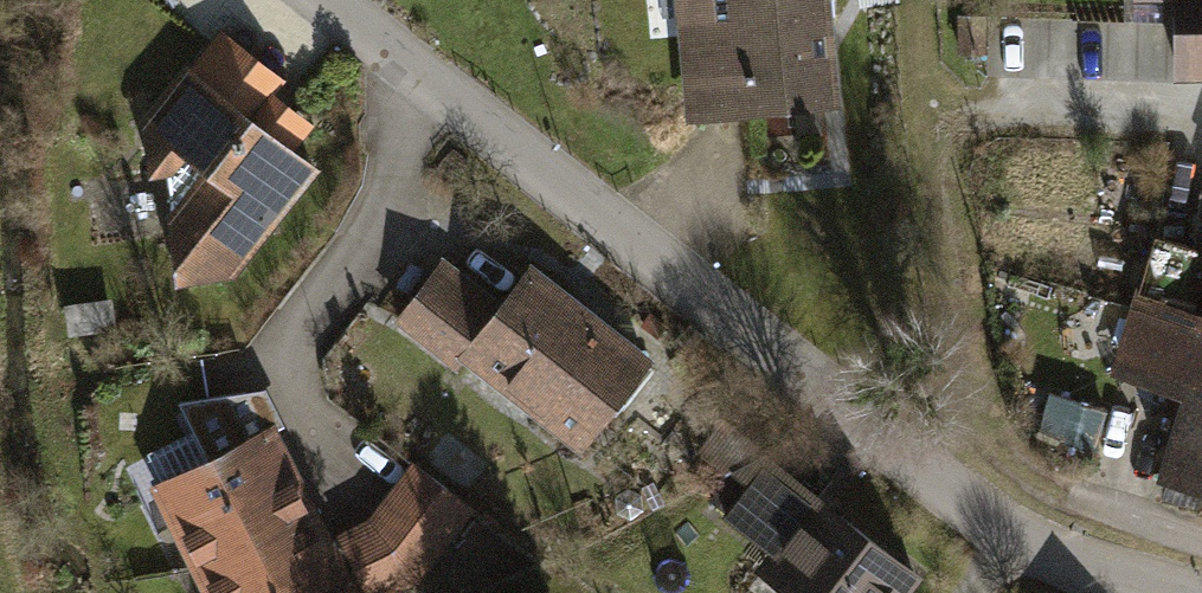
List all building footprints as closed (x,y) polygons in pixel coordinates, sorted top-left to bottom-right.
[(688,136),(844,125),(835,0),(678,0),(688,136)] [(1102,11),(1173,10),(1174,103),(1201,103),(1201,0),(1102,0),(1102,11)] [(222,29),(139,129),(147,185),(174,184),(185,168),(196,182),(171,213),(175,296),(234,294),(329,180),(303,158),(321,136),(287,107),(299,93),(222,29)] [(1139,300),(1201,319),(1201,243),(1160,230),(1139,300)] [(441,267),(395,324),(580,473),(660,374),(524,265),(490,307),(441,267)] [(1139,300),(1121,361),(1189,381),(1160,477),(1201,489),(1201,319),(1139,300)] [(147,497),(194,592),(200,592),(327,531),(279,433),(147,497)] [(772,462),(709,533),(778,592),(923,592),(772,462)] [(410,473),(372,527),(336,548),(358,592),(421,592),(429,589),(478,522),(410,473)] [(336,548),(327,531),(200,592),(358,592),(336,548)]
